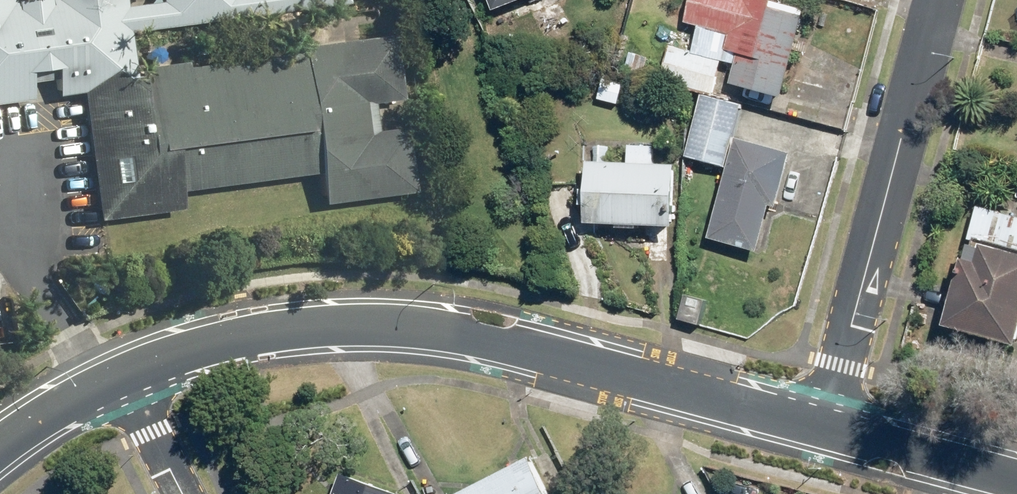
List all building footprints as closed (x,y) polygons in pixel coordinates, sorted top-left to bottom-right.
[(76,91),(135,84),(125,0),(0,0),(0,101),(76,91)] [(161,25),(339,3),(339,0),(158,0),(161,25)] [(741,42),(730,85),(774,95),(793,16),(750,5),(736,0),(697,0),(689,24),(741,42)] [(144,83),(135,84),(76,91),(91,216),(176,206),(174,191),(308,174),(312,206),(410,194),(391,38),(142,69),(144,83)] [(668,76),(700,87),(707,68),(674,57),(668,76)] [(704,99),(689,153),(720,162),(736,108),(704,99)] [(744,148),(714,237),(751,250),(781,161),(744,148)] [(590,180),(590,224),(668,224),(668,180),(590,180)] [(1016,311),(1016,265),(978,254),(957,327),(1008,341),(1016,311)] [(455,493),(543,493),(525,459),(455,493)] [(338,474),(330,493),(389,493),(338,474)]
